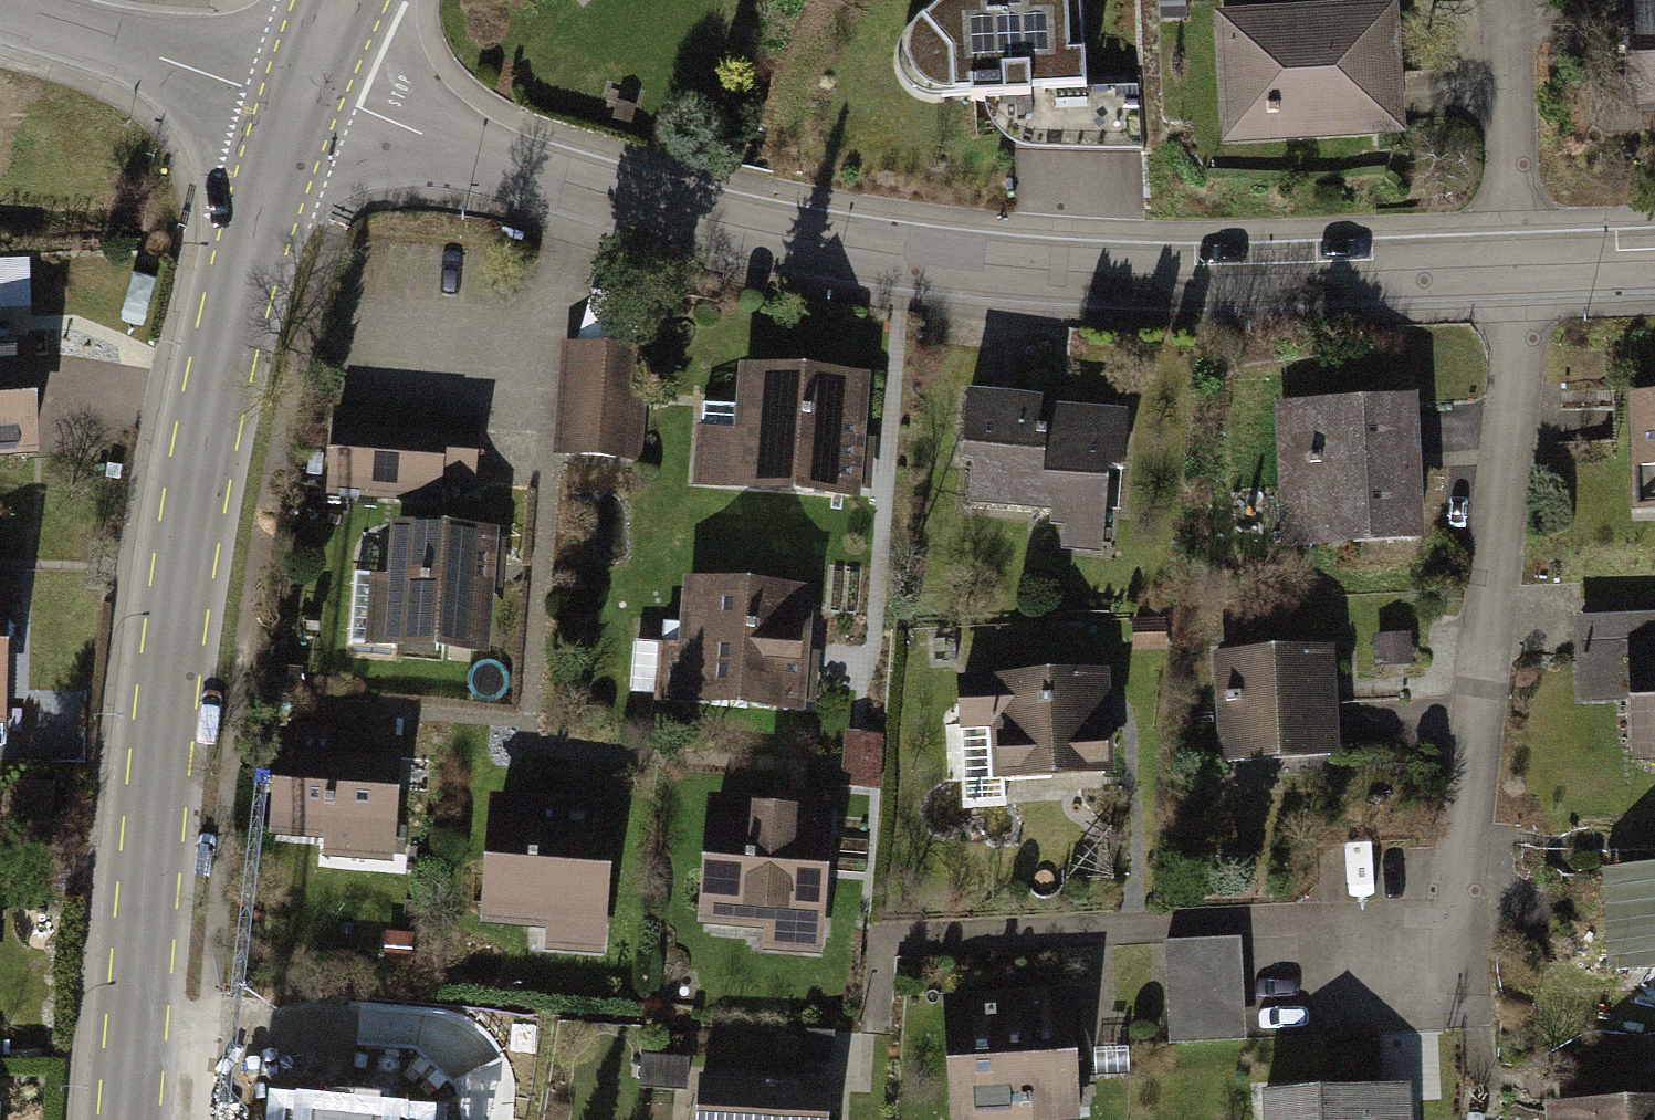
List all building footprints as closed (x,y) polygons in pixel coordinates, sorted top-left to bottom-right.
[(923,28),(956,66),(959,109),(989,107),(1086,101),(1080,0),(956,0),(923,28)] [(1405,3),(1224,12),(1227,65),(1205,66),(1209,151),(1411,142),(1405,3)] [(1641,111),(1654,111),(1654,4),(1638,4),(1641,111)] [(1086,101),(989,107),(990,122),(994,131),(1000,142),(1010,148),(1023,154),(1143,157),(1143,97),(1086,101)] [(647,347),(571,342),(563,460),(639,465),(647,347)] [(37,459),(33,349),(0,350),(0,460),(37,459)] [(879,380),(750,371),(747,405),(698,401),(691,496),(869,508),(879,380)] [(1118,558),(1136,414),(972,393),(958,501),(1063,515),(1059,550),(1118,558)] [(1632,395),(1634,471),(1654,470),(1654,394),(1632,395)] [(1428,397),(1288,404),(1295,553),(1435,546),(1428,397)] [(487,408),(345,398),(338,497),(443,505),(444,489),(481,492),(487,408)] [(1278,486),(1235,484),(1233,530),(1276,532),(1278,486)] [(506,532),(398,524),(394,577),(374,576),(368,657),(496,666),(506,532)] [(12,742),(15,581),(0,581),(0,742),(12,742)] [(823,593),(688,583),(683,643),(661,642),(656,711),(814,723),(823,593)] [(1572,615),(1574,705),(1635,703),(1636,757),(1654,757),(1654,613),(1572,615)] [(1418,633),(1382,635),(1384,672),(1419,670),(1418,633)] [(1343,655),(1221,661),(1226,769),(1348,763),(1343,655)] [(1121,672),(965,680),(971,811),(1020,809),(1019,788),(1126,783),(1121,672)] [(412,742),(280,733),(272,840),(324,844),(323,867),(403,873),(412,742)] [(626,807),(499,798),(489,931),(552,936),(550,955),(614,960),(626,807)] [(845,809),(716,799),(707,927),(774,932),(773,955),(834,959),(845,809)] [(1610,872),(1613,977),(1654,976),(1654,871),(1610,872)] [(1256,938),(1172,939),(1173,1048),(1257,1047),(1256,938)] [(954,996),(956,1119),(1090,1119),(1089,994),(954,996)] [(708,1085),(706,1119),(843,1119),(845,1095),(708,1085)] [(1266,1094),(1267,1119),(1418,1119),(1416,1087),(1266,1094)] [(1550,1107),(1550,1119),(1654,1119),(1654,1104),(1550,1107)]
